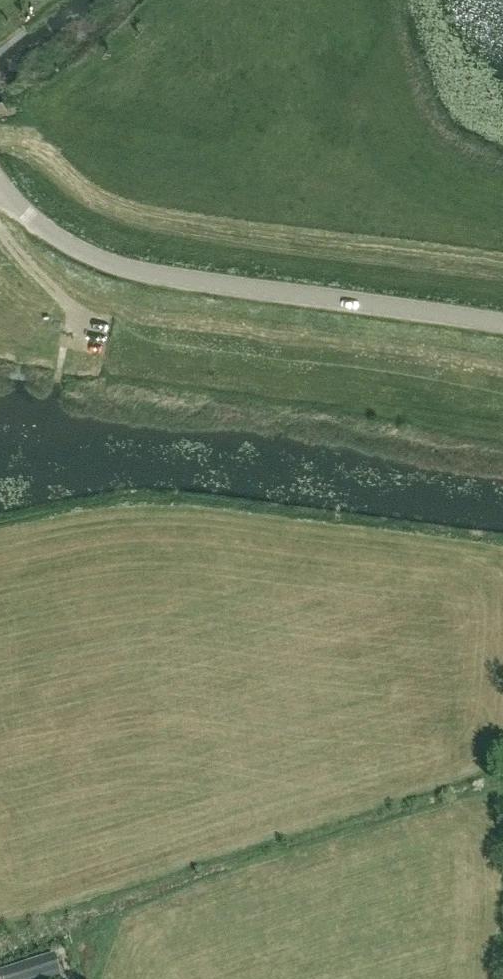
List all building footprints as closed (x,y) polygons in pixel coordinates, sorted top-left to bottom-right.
[(0,971),(0,978),(62,978),(54,954),(0,971)]
